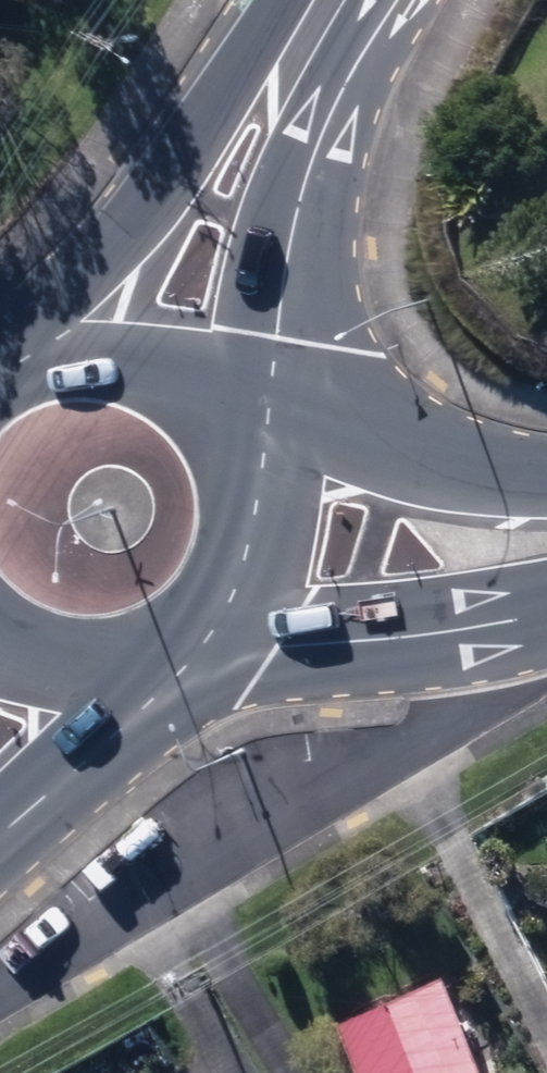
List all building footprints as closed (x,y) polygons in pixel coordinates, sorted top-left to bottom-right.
[(364,1072),(485,1072),(446,980),(343,1024),(364,1072)]
